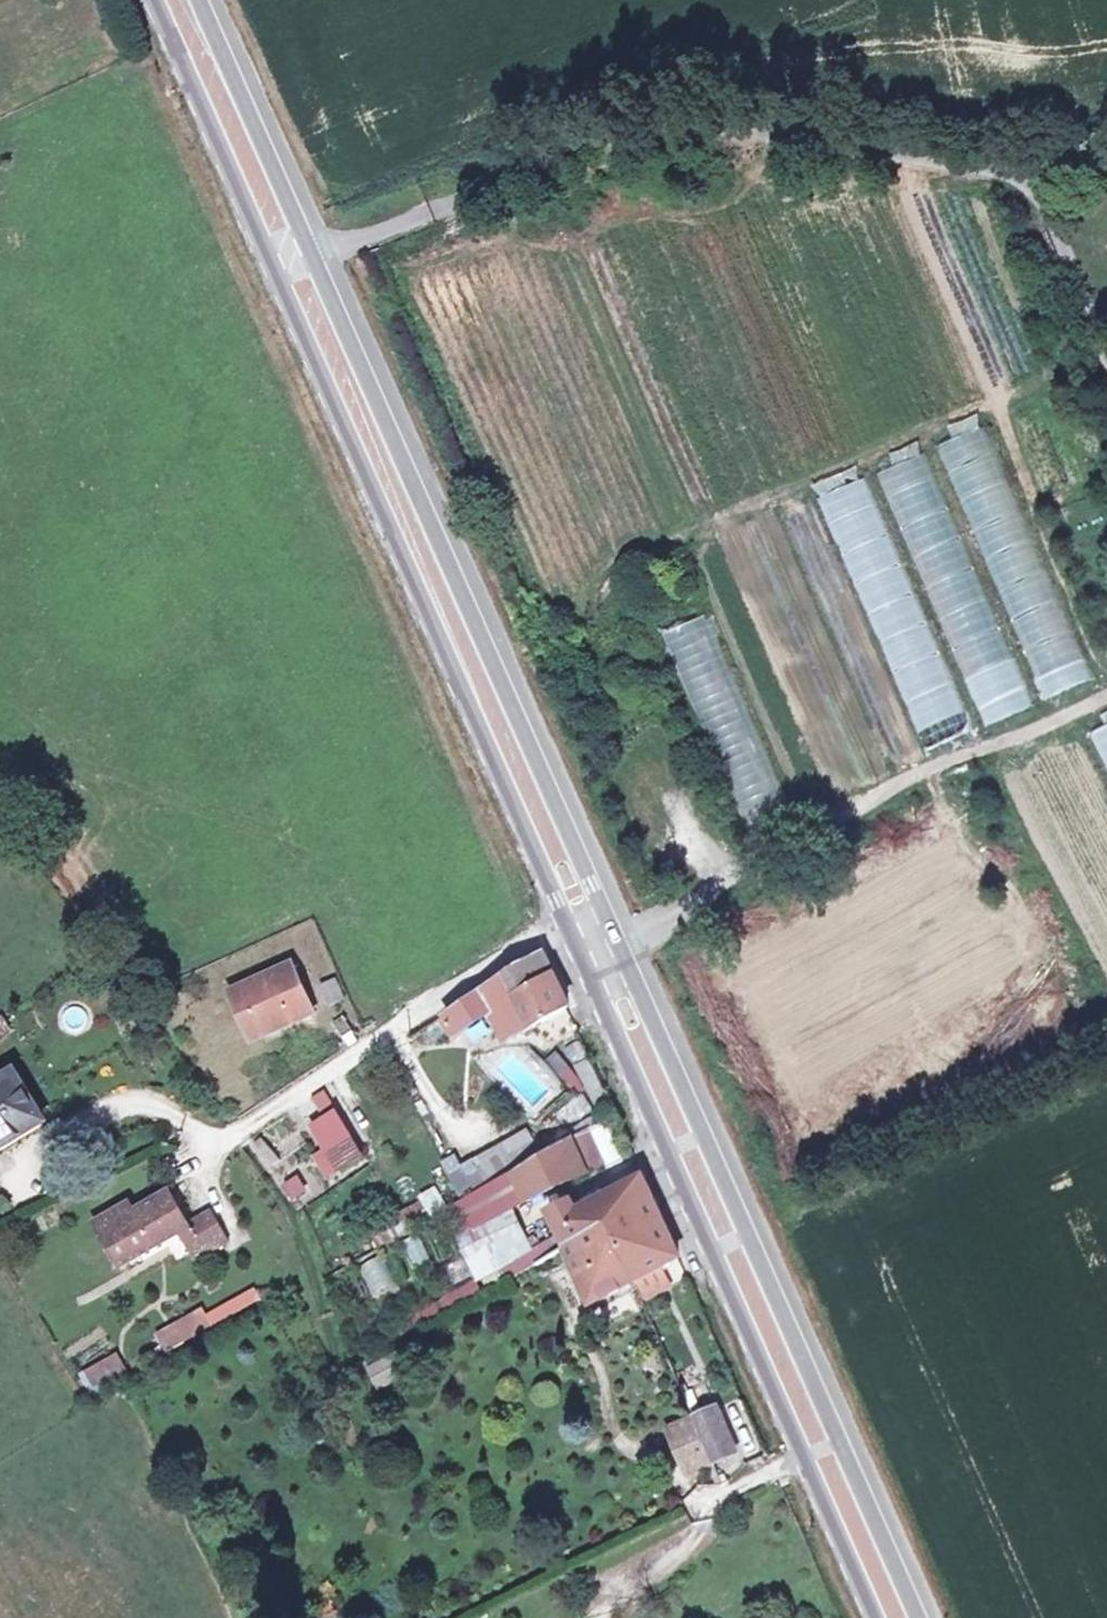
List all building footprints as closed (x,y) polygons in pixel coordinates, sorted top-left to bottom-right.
[(948,439),(1033,700),(1080,685),(996,423),(948,439)] [(929,512),(938,510),(929,463),(890,470),(902,532),(932,526),(929,512)] [(866,477),(819,496),(923,750),(970,731),(866,477)] [(922,561),(982,724),(1029,707),(989,600),(981,603),(968,568),(944,576),(936,556),(922,561)] [(707,612),(663,630),(744,832),(788,814),(707,612)] [(545,945),(506,971),(518,992),(556,969),(545,945)] [(222,992),(243,1046),(306,1023),(285,967),(222,992)] [(569,999),(556,969),(518,992),(534,1021),(569,999)] [(509,1036),(534,1021),(518,992),(506,971),(483,986),(494,1006),(509,1036)] [(317,990),(325,1012),(339,1008),(331,985),(317,990)] [(494,1006),(483,986),(446,1006),(457,1028),(494,1006)] [(45,1115),(18,1070),(0,1080),(0,1141),(45,1115)] [(328,1111),(317,1118),(340,1157),(363,1142),(330,1082),(317,1089),(328,1111)] [(554,1107),(560,1124),(590,1113),(584,1096),(554,1107)] [(584,1123),(506,1168),(524,1202),(585,1171),(582,1165),(575,1149),(590,1141),(592,1140),(584,1123)] [(526,1125),(502,1136),(515,1160),(538,1147),(526,1125)] [(266,1133),(253,1140),(266,1165),(279,1158),(266,1133)] [(502,1136),(450,1162),(465,1189),(515,1160),(502,1136)] [(575,1149),(582,1165),(598,1157),(590,1141),(575,1149)] [(524,1202),(506,1168),(450,1201),(468,1231),(524,1202)] [(565,1241),(654,1194),(644,1170),(576,1206),(572,1196),(549,1208),(559,1229),(565,1241)] [(292,1181),(299,1191),(311,1185),(305,1174),(292,1181)] [(171,1182),(136,1202),(99,1223),(119,1258),(180,1224),(187,1235),(195,1249),(230,1231),(214,1200),(189,1212),(171,1182)] [(659,1204),(654,1194),(565,1241),(561,1243),(580,1282),(588,1299),(636,1274),(615,1227),(659,1204)] [(99,1223),(136,1202),(131,1195),(95,1216),(99,1223)] [(680,1251),(659,1204),(615,1227),(636,1274),(663,1260),(680,1251)] [(535,1257),(561,1243),(565,1241),(559,1229),(510,1253),(516,1267),(535,1257)] [(407,1239),(412,1265),(427,1262),(421,1236),(407,1239)] [(561,1243),(535,1257),(554,1294),(580,1282),(561,1243)] [(379,1254),(359,1264),(373,1293),(393,1284),(379,1254)] [(663,1260),(636,1274),(644,1293),(673,1278),(663,1260)] [(412,1329),(483,1293),(476,1279),(405,1315),(412,1329)] [(249,1285),(154,1334),(163,1351),(258,1302),(249,1285)] [(91,1395),(128,1373),(115,1350),(77,1372),(91,1395)] [(365,1367),(376,1389),(402,1377),(391,1355),(365,1367)] [(718,1399),(695,1409),(715,1456),(739,1445),(718,1399)] [(690,1469),(715,1456),(695,1409),(663,1423),(674,1447),(679,1445),(690,1469)] [(698,1487),(680,1500),(695,1520),(713,1507),(698,1487)]
